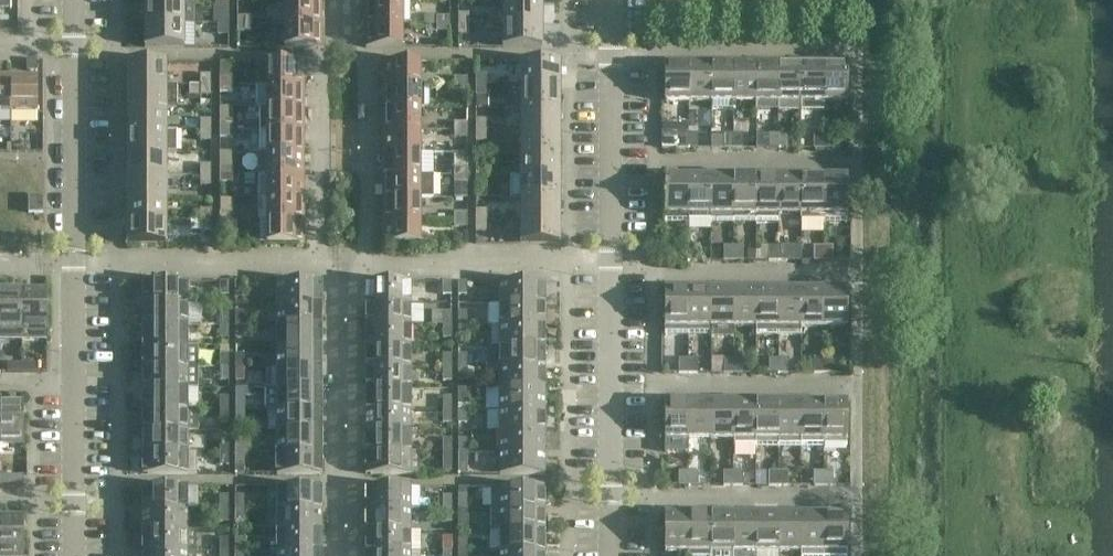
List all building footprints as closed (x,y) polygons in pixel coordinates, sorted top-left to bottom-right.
[(12,0),(0,0),(0,10),(12,10),(12,0)] [(184,24),(184,2),(145,2),(145,24),(184,24)] [(321,25),(321,2),(285,2),(285,25),(321,25)] [(411,25),(411,2),(366,2),(366,25),(402,25),(411,25)] [(542,24),(542,2),(503,2),(503,24),(542,24)] [(229,24),(229,14),(218,14),(218,24),(229,24)] [(469,24),(469,14),(458,14),(459,24),(469,24)] [(184,48),(184,24),(145,24),(145,48),(184,48)] [(229,35),(229,24),(218,24),(218,35),(229,35)] [(469,35),(469,24),(459,24),(459,35),(469,35)] [(542,48),(542,24),(503,24),(503,48),(542,48)] [(321,48),(321,25),(285,25),(285,48),(321,48)] [(403,48),(402,25),(366,25),(366,48),(403,48)] [(38,72),(38,60),(27,60),(27,68),(30,72),(38,72)] [(166,85),(166,62),(127,62),(127,85),(166,85)] [(304,85),(304,62),(267,62),(267,85),(304,85)] [(420,85),(420,62),(383,62),(383,85),(420,85)] [(560,86),(560,62),(521,62),(520,86),(560,86)] [(688,102),(688,64),(665,64),(665,102),(688,102)] [(711,102),(711,64),(688,64),(688,102),(711,102)] [(733,102),(733,64),(711,64),(711,102),(711,109),(733,109),(733,102)] [(756,102),(756,64),(733,64),(733,102),(756,102)] [(778,111),(778,64),(756,64),(756,102),(756,111),(778,111)] [(800,111),(800,64),(778,64),(778,111),(800,111)] [(823,102),(823,64),(800,64),(800,111),(823,111),(823,102)] [(847,102),(847,64),(823,64),(823,102),(847,102)] [(211,85),(211,75),(200,75),(200,85),(211,85)] [(487,85),(487,75),(476,75),(476,85),(487,85)] [(11,78),(0,78),(0,122),(11,122),(11,78)] [(38,122),(38,78),(11,78),(11,122),(38,122)] [(176,85),(166,85),(127,85),(127,108),(166,108),(176,108),(176,85)] [(211,96),(211,85),(200,85),(200,96),(211,96)] [(304,108),(304,85),(267,85),(267,108),(304,108)] [(429,108),(429,85),(420,85),(383,85),(383,108),(420,108),(429,108)] [(487,96),(487,85),(476,85),(476,96),(487,96)] [(560,108),(560,86),(520,86),(520,108),(560,108)] [(166,130),(166,108),(127,108),(127,130),(166,130)] [(304,130),(304,119),(304,108),(267,108),(260,108),(260,130),(304,130)] [(420,130),(420,108),(383,108),(383,130),(420,130)] [(560,130),(560,108),(520,108),(520,130),(560,130)] [(211,130),(211,120),(200,120),(200,130),(211,130)] [(487,130),(487,120),(476,120),(476,130),(487,130)] [(176,130),(166,130),(127,130),(127,152),(166,152),(176,152),(176,130)] [(211,141),(211,130),(200,130),(200,141),(211,141)] [(304,152),(304,135),(304,130),(260,130),(260,153),(267,152),(304,152)] [(420,153),(420,130),(383,130),(383,153),(420,153)] [(487,141),(487,130),(476,130),(476,141),(487,141)] [(560,153),(560,130),(520,130),(520,153),(560,153)] [(688,148),(688,134),(662,134),(662,148),(688,148)] [(698,148),(698,134),(688,134),(688,148),(698,148)] [(733,148),(733,134),(724,134),(724,148),(733,148)] [(743,148),(743,134),(733,134),(733,148),(743,148)] [(778,148),(778,134),(769,134),(769,148),(778,148)] [(788,148),(788,134),(778,134),(778,148),(788,148)] [(823,148),(823,134),(814,134),(814,148),(823,148)] [(833,148),(832,134),(823,134),(823,148),(833,148)] [(166,175),(166,152),(127,152),(127,175),(166,175)] [(304,175),(304,155),(304,152),(267,152),(267,175),(304,175)] [(420,175),(420,153),(383,153),(383,175),(420,175)] [(560,176),(560,153),(520,153),(520,176),(560,176)] [(211,175),(211,164),(200,164),(200,175),(211,175)] [(486,175),(487,165),(476,165),(476,175),(486,175)] [(166,198),(166,175),(127,175),(127,198),(166,198)] [(211,186),(211,175),(200,175),(200,186),(211,186)] [(304,198),(304,175),(267,175),(267,198),(304,198)] [(420,198),(420,175),(383,175),(383,198),(420,198)] [(486,186),(486,175),(476,175),(476,186),(486,186)] [(560,198),(560,184),(560,176),(520,176),(511,176),(511,198),(520,198),(560,198)] [(688,223),(688,177),(665,177),(665,223),(688,223)] [(711,223),(711,177),(688,177),(688,223),(711,223)] [(733,223),(733,177),(711,177),(711,223),(733,223)] [(755,223),(755,177),(733,177),(733,223),(755,223)] [(778,223),(778,214),(778,177),(755,177),(755,223),(778,223)] [(801,214),(801,177),(778,177),(778,214),(801,214)] [(823,223),(823,177),(801,177),(801,214),(801,223),(823,223)] [(847,223),(847,177),(823,177),(823,223),(847,223)] [(43,213),(43,197),(29,197),(29,213),(43,213)] [(166,220),(166,198),(127,198),(127,220),(166,220)] [(304,220),(304,199),(304,198),(267,198),(260,198),(260,220),(304,220)] [(420,220),(420,198),(383,198),(383,220),(420,220)] [(560,221),(560,199),(560,198),(520,198),(520,221),(560,221)] [(211,220),(211,210),(200,210),(200,220),(211,220)] [(486,221),(486,210),(476,210),(476,221),(486,221)] [(166,244),(166,220),(127,220),(127,244),(166,244)] [(211,231),(211,220),(200,220),(200,231),(211,231)] [(304,244),(304,232),(304,220),(260,220),(260,244),(304,244)] [(420,244),(420,220),(383,220),(383,244),(420,244)] [(486,231),(486,221),(476,221),(476,231),(486,231)] [(560,244),(560,221),(520,221),(520,244),(560,244)] [(688,261),(688,247),(679,247),(679,261),(688,261)] [(698,261),(698,247),(688,247),(688,261),(698,261)] [(733,261),(733,247),(724,247),(724,261),(733,261)] [(743,261),(743,247),(733,247),(733,261),(743,261)] [(778,261),(778,247),(769,247),(769,261),(778,261)] [(788,261),(788,247),(778,247),(778,261),(788,261)] [(823,261),(823,247),(814,247),(814,261),(823,261)] [(833,261),(833,247),(823,247),(823,261),(833,261)] [(188,304),(188,282),(143,282),(143,304),(188,304)] [(229,296),(229,282),(220,282),(220,296),(229,296)] [(244,295),(244,282),(235,282),(235,295),(244,295)] [(321,304),(321,288),(321,282),(277,282),(277,304),(321,304)] [(410,304),(410,282),(366,282),(366,304),(410,304)] [(452,295),(452,282),(443,282),(443,295),(452,295)] [(467,295),(467,282),(458,282),(458,295),(467,295)] [(544,304),(544,288),(544,282),(500,282),(500,304),(544,304)] [(23,289),(0,289),(0,340),(23,340),(23,289)] [(47,340),(48,289),(23,289),(23,340),(47,340)] [(688,336),(688,289),(665,289),(665,336),(688,336)] [(711,327),(711,289),(688,289),(688,336),(711,336),(711,327)] [(734,327),(734,289),(711,289),(711,327),(734,327)] [(756,327),(756,289),(734,289),(734,327),(756,327)] [(779,336),(779,289),(756,289),(756,327),(756,336),(779,336)] [(801,327),(801,289),(779,289),(779,336),(801,336),(801,327)] [(823,327),(823,289),(801,289),(801,327),(823,327)] [(847,327),(847,289),(823,289),(823,327),(847,327)] [(188,326),(188,304),(143,304),(143,326),(188,326)] [(321,326),(321,304),(277,304),(277,326),(321,326)] [(410,326),(410,304),(366,304),(366,326),(410,326)] [(544,326),(544,304),(500,304),(500,326),(544,326)] [(229,326),(229,312),(220,312),(220,326),(229,326)] [(244,326),(244,312),(235,312),(235,326),(244,326)] [(452,326),(452,313),(443,313),(443,326),(452,326)] [(467,326),(467,313),(458,313),(458,326),(467,326)] [(188,347),(188,326),(143,326),(143,347),(188,347)] [(229,339),(229,326),(220,326),(220,339),(229,339)] [(244,339),(244,326),(235,326),(235,339),(244,339)] [(321,347),(321,326),(277,326),(277,347),(321,347)] [(410,347),(410,326),(366,326),(366,347),(410,347)] [(452,339),(452,326),(443,326),(443,339),(452,339)] [(467,339),(467,326),(458,326),(458,339),(467,339)] [(544,326),(500,326),(491,326),(491,347),(500,347),(544,347),(544,326)] [(187,368),(188,347),(143,347),(143,368),(187,368)] [(321,368),(321,349),(321,347),(277,347),(277,368),(321,368)] [(410,368),(410,347),(366,347),(366,368),(410,368)] [(544,368),(544,347),(500,347),(500,368),(544,368)] [(229,368),(229,355),(220,355),(220,368),(229,368)] [(244,368),(244,355),(235,355),(235,368),(244,368)] [(452,368),(452,355),(443,355),(443,368),(452,368)] [(467,368),(467,355),(458,355),(458,368),(467,368)] [(688,373),(688,359),(679,359),(679,373),(688,373)] [(698,373),(698,359),(688,359),(688,373),(698,373)] [(733,373),(733,359),(724,359),(724,373),(733,373)] [(743,373),(743,359),(733,359),(733,373),(743,373)] [(779,373),(779,359),(769,359),(769,373),(779,373)] [(788,373),(788,359),(779,359),(779,373),(788,373)] [(823,373),(823,359),(814,359),(814,373),(823,373)] [(833,373),(833,359),(823,359),(823,373),(833,373)] [(23,373),(23,363),(8,363),(8,373),(23,373)] [(38,373),(38,363),(23,363),(23,373),(38,373)] [(187,389),(187,368),(143,368),(143,389),(187,389)] [(229,381),(229,368),(220,368),(220,381),(229,381)] [(321,389),(321,375),(321,368),(277,368),(277,389),(321,389)] [(410,390),(410,368),(366,368),(366,390),(410,390)] [(452,381),(452,368),(443,368),(443,381),(452,381)] [(467,381),(467,368),(458,368),(458,381),(467,381)] [(544,390),(544,368),(500,368),(500,390),(544,390)] [(249,389),(249,375),(236,375),(235,389),(249,389)] [(187,410),(187,389),(143,389),(143,410),(187,410)] [(321,410),(321,391),(321,389),(277,389),(277,410),(321,410)] [(410,410),(410,390),(366,390),(366,410),(410,410)] [(544,410),(544,390),(500,390),(500,410),(544,410)] [(467,403),(467,391),(458,391),(458,403),(467,403)] [(229,410),(229,397),(220,397),(220,410),(229,410)] [(244,410),(244,397),(236,397),(236,410),(244,410)] [(452,410),(452,397),(443,397),(443,410),(452,410)] [(23,401),(0,401),(0,444),(23,444),(23,401)] [(688,439),(688,402),(664,402),(664,439),(688,439)] [(710,439),(710,402),(688,402),(688,439),(710,439)] [(733,439),(733,402),(710,402),(710,439),(733,439)] [(756,448),(756,402),(733,402),(733,439),(733,448),(756,448)] [(778,448),(778,402),(756,402),(756,448),(778,448)] [(801,448),(801,402),(778,402),(778,448),(801,448)] [(823,448),(823,402),(801,402),(801,448),(823,448)] [(847,448),(847,402),(823,402),(823,448),(847,448)] [(198,410),(187,410),(143,410),(143,431),(187,431),(198,432),(198,410)] [(244,424),(244,410),(236,410),(236,424),(244,424)] [(321,432),(321,415),(321,410),(277,410),(277,432),(321,432)] [(410,432),(410,410),(366,410),(366,432),(410,432)] [(452,424),(452,410),(443,410),(443,424),(452,424)] [(467,424),(467,410),(458,410),(458,424),(467,424)] [(544,432),(544,410),(500,410),(500,432),(544,432)] [(187,453),(187,431),(143,431),(143,453),(187,453)] [(321,453),(321,435),(321,432),(277,432),(277,453),(321,453)] [(410,453),(410,432),(366,432),(366,453),(410,453)] [(544,453),(544,432),(500,432),(500,453),(544,453)] [(229,453),(229,440),(220,440),(220,453),(229,453)] [(244,453),(244,440),(236,440),(236,453),(244,453)] [(452,453),(452,440),(443,440),(443,453),(452,453)] [(467,453),(467,440),(458,440),(458,453),(467,453)] [(197,453),(187,453),(143,453),(143,475),(197,475),(197,453)] [(229,466),(229,453),(220,453),(220,466),(229,466)] [(244,466),(244,453),(236,453),(236,466),(244,466)] [(321,475),(321,453),(277,453),(277,475),(321,475)] [(419,475),(419,453),(410,453),(366,453),(365,475),(419,475)] [(452,466),(452,453),(443,453),(443,466),(452,466)] [(467,475),(467,453),(458,453),(458,475),(467,475)] [(544,475),(544,453),(500,453),(500,475),(544,475)] [(688,486),(688,472),(679,472),(679,486),(688,486)] [(698,486),(698,472),(688,472),(688,486),(698,486)] [(733,486),(733,472),(724,472),(724,486),(733,486)] [(743,486),(743,472),(733,472),(733,486),(743,486)] [(778,486),(778,472),(769,472),(769,486),(778,486)] [(788,486),(788,472),(778,472),(778,486),(788,486)] [(823,486),(823,472),(814,472),(814,486),(823,486)] [(833,486),(833,472),(823,472),(823,486),(833,486)] [(23,476),(0,476),(0,485),(23,485),(23,476)] [(197,510),(197,489),(187,489),(187,487),(142,487),(142,509),(187,510),(197,510)] [(321,510),(321,487),(268,487),(268,510),(277,510),(321,510)] [(419,510),(419,488),(410,488),(410,487),(365,487),(365,510),(410,510),(419,510)] [(544,510),(544,487),(500,487),(491,487),(491,510),(544,510)] [(229,510),(229,496),(220,496),(220,510),(229,510)] [(244,510),(244,496),(235,496),(235,510),(244,510)] [(451,510),(451,496),(443,496),(443,510),(451,510)] [(467,510),(467,496),(458,496),(458,510),(467,510)] [(187,531),(187,510),(142,509),(142,531),(187,531)] [(229,523),(229,510),(220,510),(220,523),(229,523)] [(244,523),(244,510),(235,510),(235,523),(244,523)] [(321,531),(321,514),(321,510),(277,510),(277,531),(321,531)] [(410,531),(410,510),(365,510),(365,531),(410,531)] [(451,523),(451,510),(443,510),(443,523),(451,523)] [(544,531),(544,510),(491,510),(491,531),(500,531),(544,531)] [(688,552),(688,514),(664,514),(664,552),(688,552)] [(710,514),(688,514),(688,552),(688,555),(710,555),(710,552),(710,514)] [(733,552),(733,514),(710,514),(710,552),(733,552)] [(756,514),(733,514),(733,552),(733,555),(756,555),(756,552),(756,514)] [(778,552),(778,514),(756,514),(756,552),(778,552)] [(801,552),(801,514),(778,514),(778,552),(801,552)] [(823,514),(801,514),(801,552),(801,555),(823,555),(823,514)] [(847,514),(823,514),(823,555),(847,555),(847,514)] [(23,515),(0,515),(0,555),(23,555),(23,515)] [(467,530),(467,516),(458,516),(458,530),(467,530)] [(195,531),(187,531),(142,531),(142,552),(187,552),(195,552),(195,531)] [(321,552),(321,531),(277,531),(277,552),(321,552)] [(410,552),(410,531),(365,531),(365,552),(410,552)] [(544,552),(544,531),(500,531),(500,552),(544,552)] [(451,550),(451,537),(443,537),(443,550),(451,550)] [(229,552),(229,539),(220,539),(220,552),(229,552)] [(244,552),(244,539),(235,539),(235,552),(244,552)] [(467,552),(467,539),(458,539),(458,552),(467,552)]
